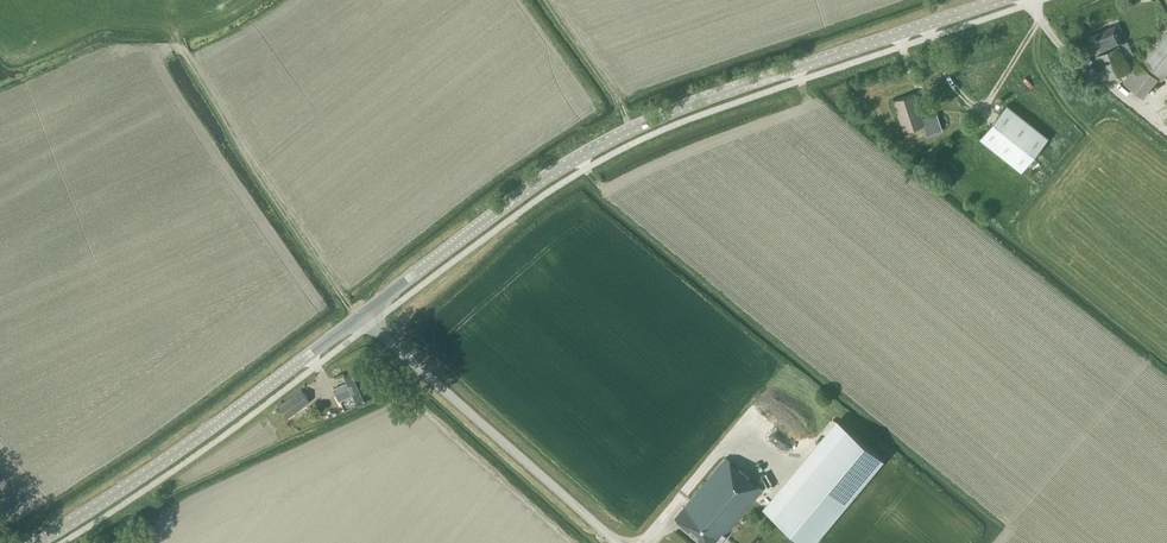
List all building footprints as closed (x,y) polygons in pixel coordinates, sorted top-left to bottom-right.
[(1129,68),(1119,44),(1123,42),(1116,25),(1101,31),(1089,36),(1108,78),(1129,68)] [(1159,78),(1162,80),(1166,74),(1166,28),(1124,81),(1143,97),(1159,78)] [(927,135),(943,129),(937,114),(923,118),(915,93),(894,100),(905,130),(923,124),(927,135)] [(1021,170),(1049,137),(1007,104),(980,137),(1021,170)] [(356,400),(376,391),(364,366),(345,375),(348,382),(334,388),(339,400),(353,394),(356,400)] [(311,400),(301,388),(278,405),(287,418),(311,400)] [(771,514),(806,542),(813,542),(884,458),(845,425),(771,514)] [(763,488),(726,457),(674,518),(691,532),(691,533),(694,536),(695,535),(704,542),(724,542),(728,538),(724,535),(763,488)]
